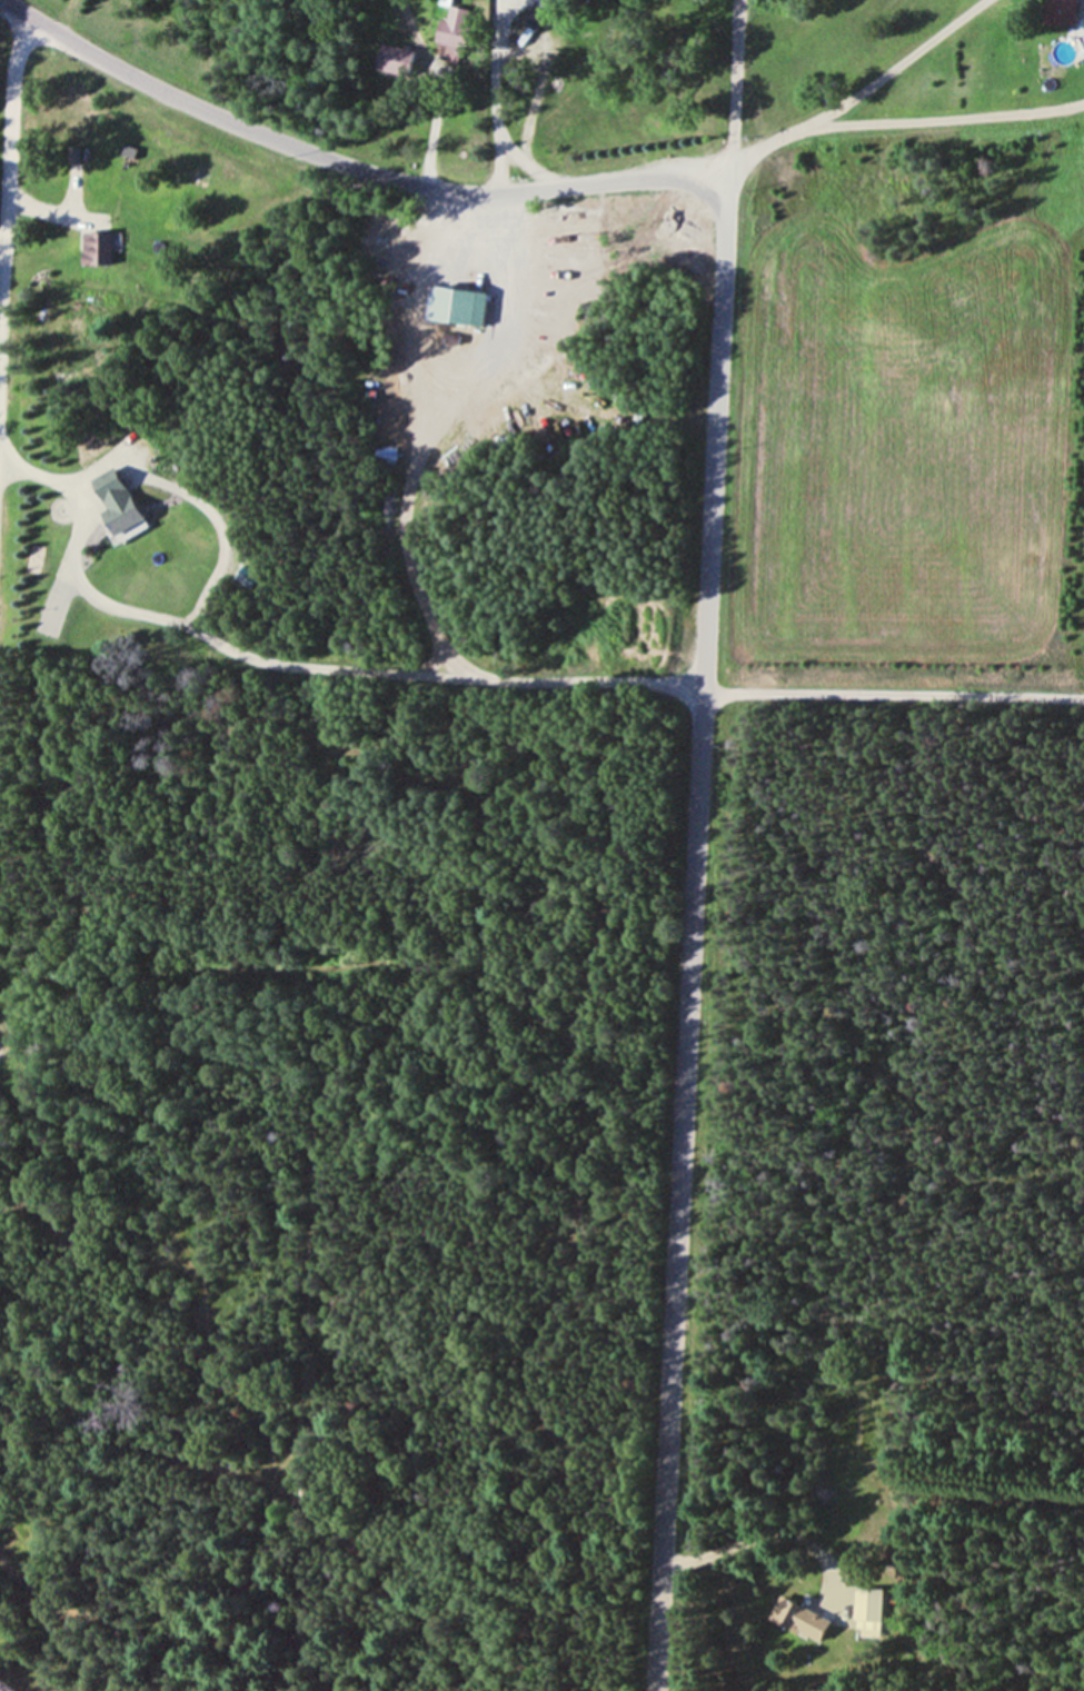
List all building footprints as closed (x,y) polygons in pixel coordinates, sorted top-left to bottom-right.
[(550,0),(549,0),(532,18),(544,29),(561,11),(550,0)] [(1049,25),(1073,25),(1073,0),(1049,0),(1049,25)] [(481,10),(454,5),(448,45),(474,49),(481,10)] [(382,71),(443,82),(447,58),(386,47),(382,71)] [(88,267),(117,267),(117,234),(88,234),(88,267)] [(435,322),(489,326),(491,292),(437,288),(435,322)] [(377,461),(399,462),(400,447),(378,446),(377,461)] [(111,513),(123,539),(154,524),(127,467),(101,479),(115,510),(111,513)] [(884,1631),(884,1589),(856,1589),(856,1631),(884,1631)]
